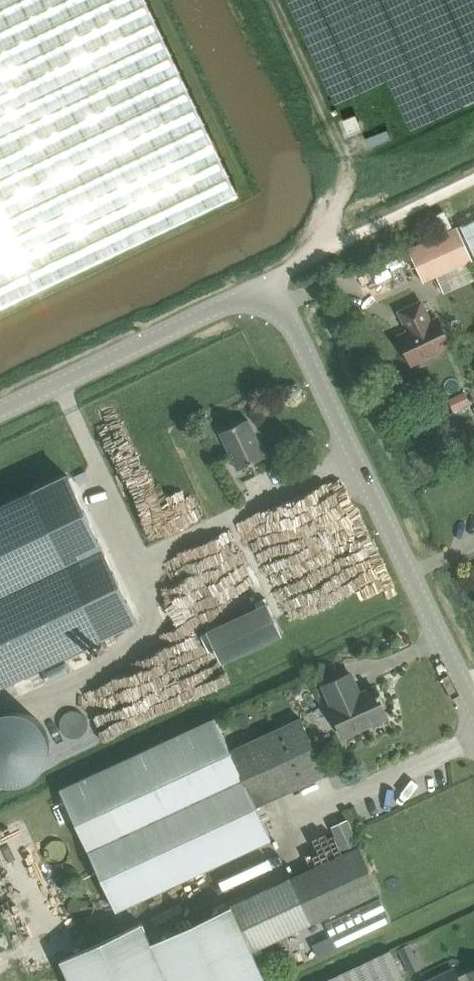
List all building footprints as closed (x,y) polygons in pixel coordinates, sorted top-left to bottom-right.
[(236,194),(142,0),(0,0),(0,306),(236,194)] [(354,114),(342,119),(348,131),(360,126),(354,114)] [(390,138),(386,129),(364,137),(367,146),(390,138)] [(461,227),(473,254),(473,221),(461,227)] [(473,262),(458,229),(407,251),(422,285),(473,262)] [(382,265),(385,275),(402,270),(399,260),(382,265)] [(358,271),(343,278),(355,306),(385,293),(377,272),(361,279),(358,271)] [(421,302),(400,313),(409,332),(399,337),(412,365),(451,347),(438,319),(431,322),(421,302)] [(447,399),(452,411),(468,404),(464,392),(447,399)] [(238,471),(266,458),(248,420),(220,433),(238,471)] [(79,486),(90,481),(86,472),(75,477),(79,486)] [(100,638),(31,493),(0,507),(0,686),(100,638)] [(209,630),(224,663),(283,635),(268,603),(209,630)] [(360,695),(359,693),(355,691),(353,692),(346,676),(323,687),(333,707),(331,708),(344,738),(388,718),(380,699),(382,698),(380,694),(378,695),(375,688),(360,695)] [(301,719),(231,752),(215,719),(61,790),(117,911),(271,840),(257,808),(328,775),(301,719)] [(348,817),(331,820),(335,840),(352,836),(348,817)] [(233,906),(151,944),(142,924),(61,961),(71,980),(266,980),(252,952),(381,893),(360,847),(233,906)] [(410,944),(398,949),(403,960),(415,954),(410,944)] [(390,951),(327,980),(405,980),(390,951)] [(454,969),(429,980),(460,980),(454,969)] [(469,978),(463,980),(473,980),(473,971),(467,974),(469,978)]
